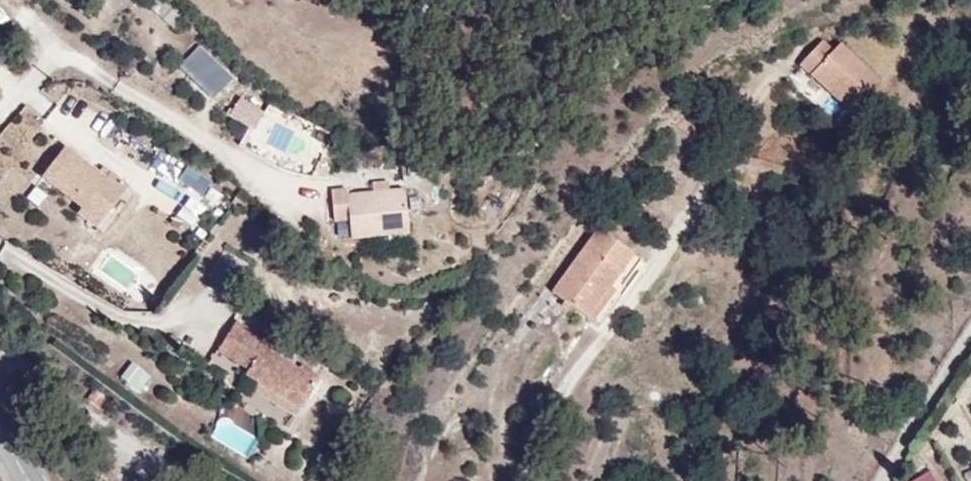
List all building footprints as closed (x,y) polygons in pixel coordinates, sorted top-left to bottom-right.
[(886,87),(822,39),(788,80),(852,126),(886,87)] [(251,131),(261,112),(235,98),(225,117),(251,131)] [(155,187),(60,127),(38,184),(124,241),(155,187)] [(411,184),(345,192),(345,231),(418,229),(411,184)] [(635,261),(592,235),(549,295),(590,327),(635,261)] [(344,383),(256,327),(226,368),(319,431),(344,383)] [(126,362),(118,385),(142,393),(150,370),(126,362)] [(928,469),(909,480),(935,480),(928,469)]
